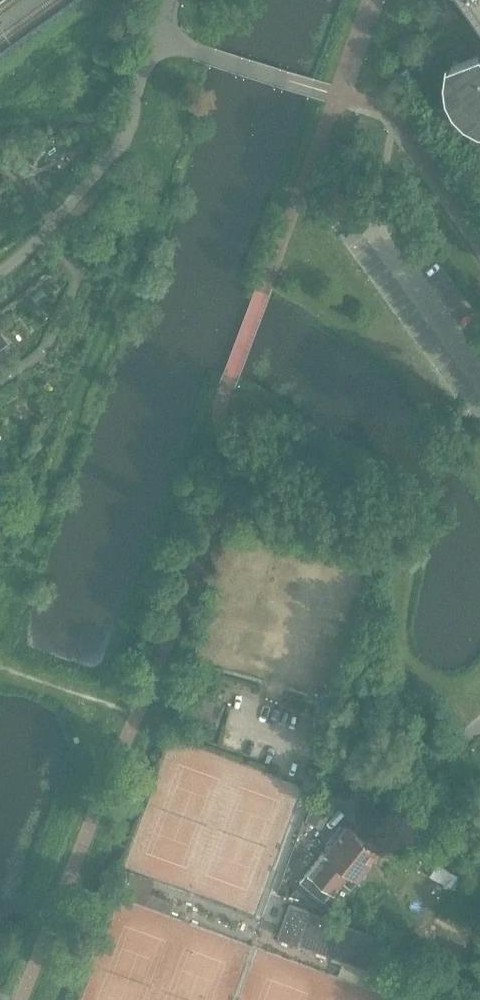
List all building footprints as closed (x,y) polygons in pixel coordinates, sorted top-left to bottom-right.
[(479,13),(479,0),(471,0),(479,13)] [(479,56),(479,54),(451,64),(451,63),(444,62),(440,82),(444,99),(450,112),(462,124),(476,132),(479,132),(479,56)] [(84,154),(72,137),(60,145),(73,162),(84,154)] [(309,818),(322,823),(327,812),(314,807),(309,818)] [(324,901),(330,892),(333,894),(343,883),(349,887),(352,883),(354,884),(381,851),(347,823),(307,872),(299,881),(301,883),(290,897),(318,907),(324,901)] [(404,852),(436,864),(446,847),(415,830),(410,835),(404,852)] [(432,875),(455,886),(467,861),(444,850),(432,875)] [(298,941),(374,968),(382,945),(388,947),(390,940),(291,904),(278,937),(297,944),(298,941)]
